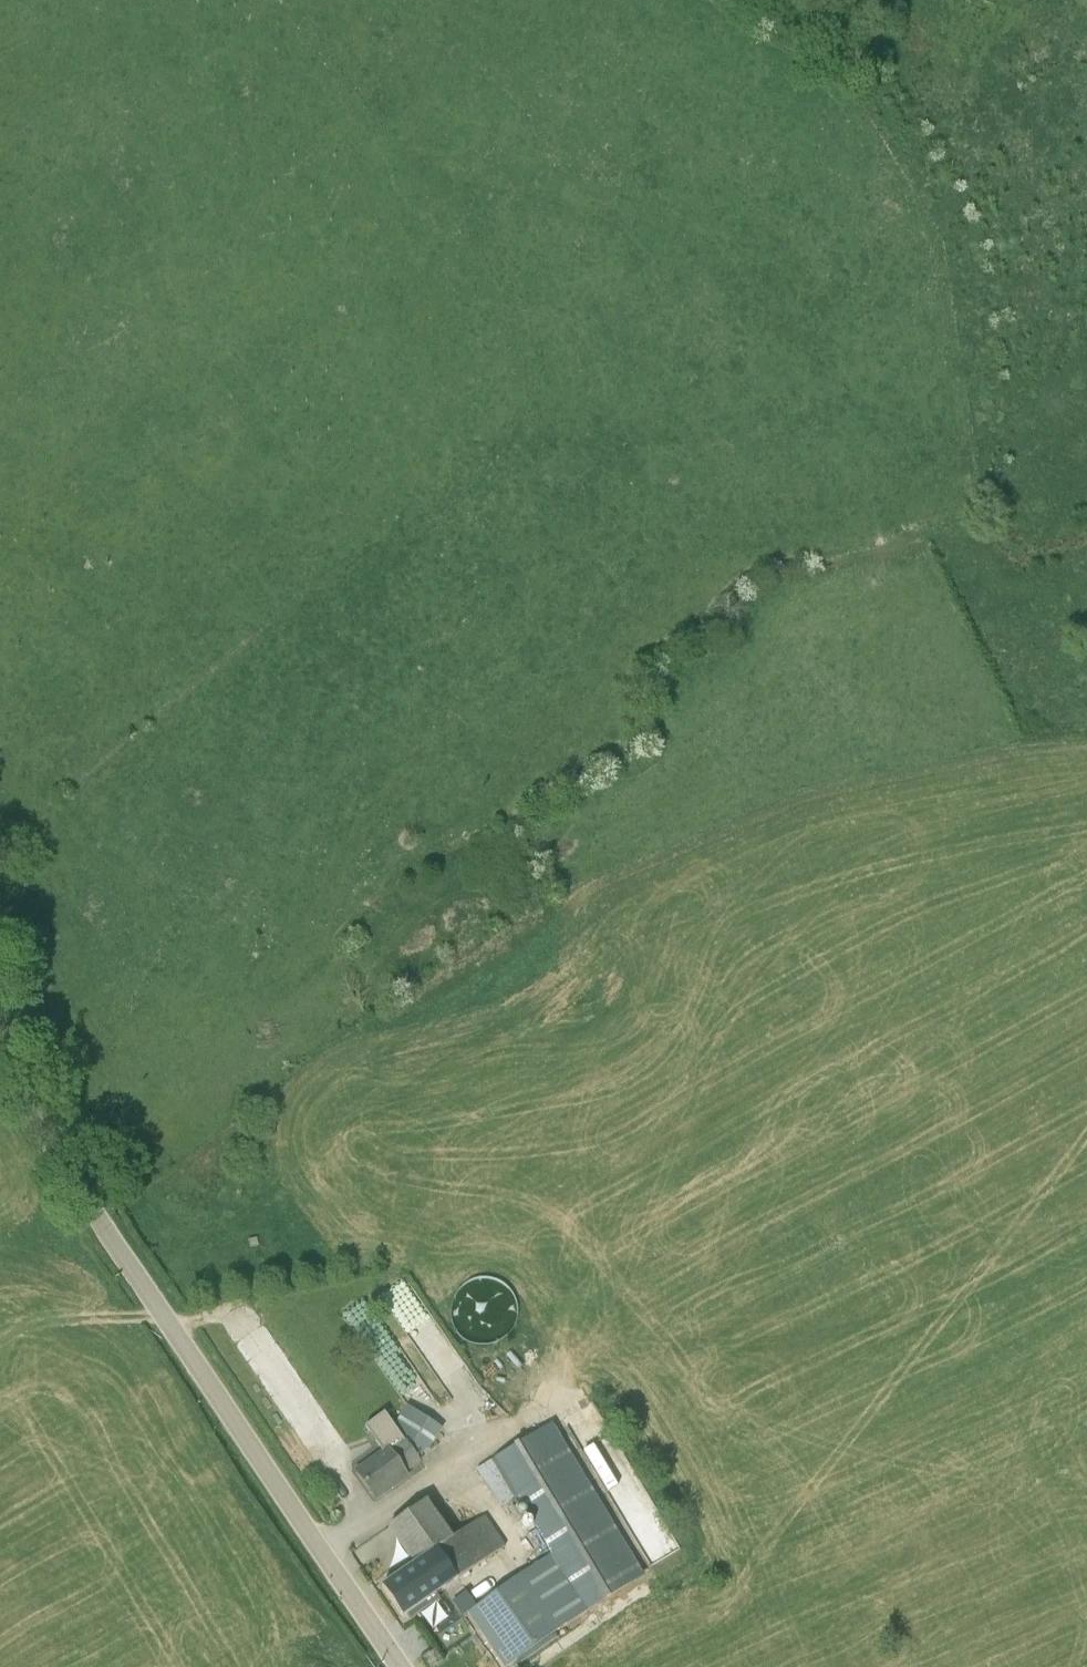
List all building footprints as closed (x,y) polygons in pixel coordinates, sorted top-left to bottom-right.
[(382,1460),(355,1479),(374,1507),(407,1484),(406,1481),(421,1470),(417,1465),(420,1457),(425,1461),(442,1436),(406,1412),(392,1433),(384,1420),(364,1434),(382,1460)] [(467,1620),(499,1666),(514,1666),(641,1579),(552,1431),(493,1466),(475,1477),(500,1514),(516,1504),(550,1562),(467,1620)] [(651,1566),(681,1552),(653,1492),(623,1505),(651,1566)] [(437,1557),(458,1587),(505,1553),(484,1523),(452,1545),(442,1531),(447,1524),(435,1506),(428,1511),(426,1508),(388,1535),(414,1572),(437,1557)] [(437,1557),(414,1572),(382,1594),(402,1624),(406,1622),(435,1602),(458,1587),(437,1557)] [(435,1602),(406,1622),(410,1627),(439,1608),(435,1602)]
